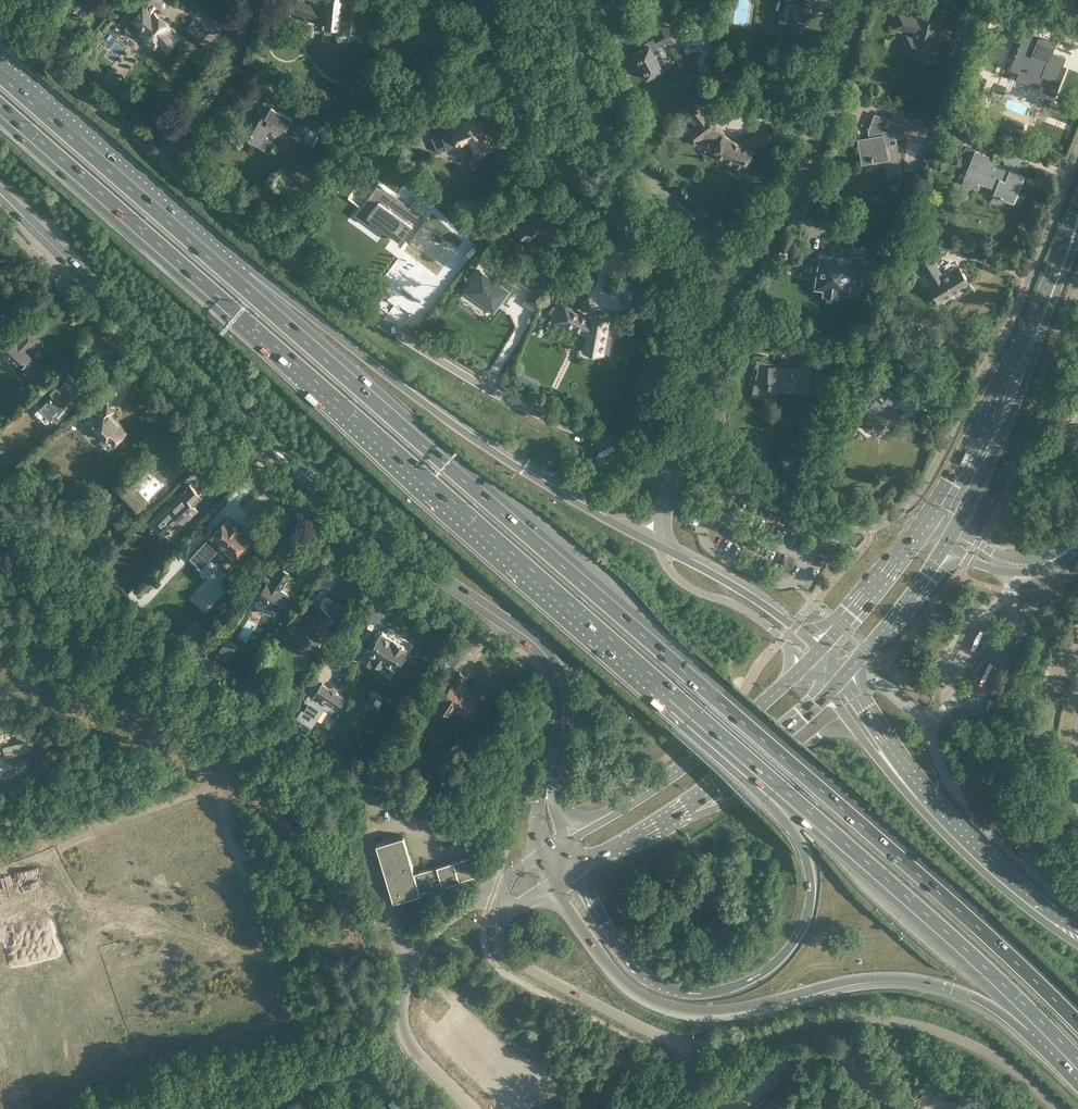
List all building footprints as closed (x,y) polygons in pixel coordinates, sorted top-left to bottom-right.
[(143,5),(133,18),(143,26),(139,31),(143,34),(143,35),(144,37),(148,40),(149,40),(151,40),(155,43),(159,39),(169,47),(179,35),(169,26),(170,25),(155,12),(153,14),(151,12),(155,4),(163,7),(165,0),(146,0),(145,1),(147,2),(145,7),(143,5)] [(293,12),(316,20),(322,21),(322,25),(324,25),(323,25),(324,25),(324,32),(338,34),(339,29),(350,30),(350,24),(348,24),(349,12),(340,11),(341,0),(346,1),(346,0),(326,0),(326,4),(324,3),(321,10),(297,1),(293,12)] [(813,0),(785,0),(784,3),(785,3),(782,12),(778,24),(790,27),(790,28),(804,32),(813,0)] [(919,49),(931,52),(938,22),(941,23),(944,9),(931,6),(928,19),(919,17),(918,19),(898,14),(895,27),(915,32),(914,37),(906,36),(903,51),(918,54),(919,49)] [(969,24),(960,20),(958,25),(967,29),(966,32),(974,35),(978,25),(970,22),(969,24)] [(641,45),(642,48),(633,53),(646,78),(667,67),(657,47),(661,45),(661,41),(676,43),(677,29),(659,26),(657,40),(658,40),(658,42),(655,43),(652,39),(641,45)] [(1056,79),(1064,57),(1035,45),(1037,39),(1040,33),(1041,33),(1041,32),(1025,26),(1020,40),(1021,40),(1010,69),(1023,74),(1021,78),(1038,85),(1042,75),(1056,80),(1056,79)] [(725,59),(723,71),(733,72),(735,61),(725,59)] [(1010,124),(1014,113),(992,105),(988,116),(1010,124)] [(259,119),(248,141),(253,144),(254,144),(260,147),(270,152),(276,141),(267,136),(265,135),(268,128),(297,144),(299,141),(283,132),(285,128),(286,129),(292,118),(271,106),(265,117),(262,116),(260,120),(259,119)] [(476,120),(472,115),(459,123),(461,126),(431,137),(437,151),(463,141),(473,156),(478,152),(480,155),(493,146),(483,132),(485,131),(477,119),(476,120)] [(900,172),(896,144),(889,145),(888,138),(901,136),(905,126),(875,115),(869,131),(871,132),(872,137),(859,139),(862,158),(870,157),(871,160),(885,158),(888,180),(896,183),(900,172)] [(928,125),(917,121),(918,120),(904,115),(901,122),(907,124),(907,125),(926,132),(928,125)] [(713,130),(714,130),(705,119),(686,133),(694,144),(707,135),(720,141),(714,154),(743,168),(752,150),(772,137),(769,134),(770,133),(768,130),(767,130),(765,127),(739,144),(713,130)] [(937,135),(944,137),(947,129),(940,126),(937,135)] [(956,128),(951,140),(962,145),(966,132),(956,128)] [(967,170),(963,183),(975,187),(977,182),(983,184),(989,186),(996,189),(993,195),(1004,199),(1004,198),(1013,202),(1024,175),(1016,172),(1018,167),(1021,167),(1018,151),(1003,154),(1006,169),(983,161),(984,158),(974,154),(967,170)] [(377,176),(358,203),(371,212),(372,209),(410,235),(427,211),(377,176)] [(527,217),(522,222),(513,215),(505,224),(514,232),(516,231),(527,241),(528,240),(529,241),(533,235),(539,229),(536,226),(542,220),(545,223),(551,217),(538,205),(529,214),(530,215),(527,218),(527,217)] [(514,245),(509,241),(502,249),(508,253),(514,245)] [(820,254),(814,287),(823,288),(823,290),(838,292),(838,290),(847,292),(846,293),(857,295),(864,253),(853,251),(852,259),(841,258),(842,255),(831,253),(831,256),(820,254)] [(933,269),(937,266),(931,256),(921,262),(915,266),(920,273),(923,271),(932,284),(929,286),(938,301),(953,292),(951,289),(958,285),(959,288),(968,282),(959,268),(944,277),(940,271),(936,274),(933,269)] [(474,267),(467,277),(473,282),(468,288),(476,294),(474,297),(486,306),(489,302),(492,305),(493,303),(495,304),(498,300),(500,301),(508,291),(480,271),(474,267)] [(601,342),(604,342),(608,321),(590,318),(590,319),(586,317),(587,316),(564,305),(557,321),(587,335),(584,350),(599,353),(601,342)] [(26,378),(39,366),(24,351),(36,339),(29,331),(16,343),(15,342),(10,347),(0,337),(0,356),(2,357),(3,356),(26,378)] [(861,336),(859,343),(868,346),(870,340),(861,336)] [(847,348),(840,365),(846,367),(853,351),(847,348)] [(783,366),(771,365),(772,363),(769,362),(770,360),(758,357),(757,366),(758,366),(752,395),(764,397),(767,385),(770,386),(770,384),(795,385),(795,387),(809,388),(810,367),(787,366),(788,363),(782,363),(783,366)] [(51,417),(81,387),(71,377),(59,388),(57,385),(51,391),(54,393),(41,407),(51,417)] [(878,429),(892,415),(885,409),(901,393),(889,381),(873,397),(874,398),(855,418),(863,426),(869,420),(871,422),(871,424),(872,426),(874,425),(878,429)] [(125,433),(108,416),(112,412),(106,407),(95,418),(91,415),(86,420),(104,439),(100,443),(108,451),(125,433)] [(68,413),(62,420),(67,425),(73,418),(68,413)] [(176,469),(164,457),(151,469),(149,467),(134,481),(133,480),(121,491),(139,510),(151,499),(149,497),(165,482),(163,481),(176,469)] [(170,536),(198,509),(194,504),(202,496),(190,484),(177,496),(179,498),(155,521),(170,536)] [(228,517),(190,558),(202,568),(220,549),(222,550),(226,546),(239,558),(248,549),(245,546),(247,546),(250,543),(250,540),(249,539),(250,538),(228,517)] [(178,532),(170,540),(176,546),(184,538),(178,532)] [(103,555),(96,563),(107,573),(114,566),(103,555)] [(291,573),(280,567),(270,583),(268,581),(257,598),(279,612),(290,595),(280,589),(291,573)] [(258,590),(250,585),(243,595),(251,600),(258,590)] [(336,625),(346,609),(335,602),(329,612),(319,606),(309,622),(312,624),(307,632),(321,641),(333,623),(336,625)] [(407,652),(402,649),(405,645),(382,631),(377,639),(375,638),(369,647),(372,648),(370,652),(374,654),(373,657),(372,656),(367,664),(375,669),(378,664),(388,671),(396,659),(400,662),(401,662),(402,661),(403,661),(404,660),(405,659),(406,658),(406,656),(407,655),(407,654),(407,653),(407,652)] [(182,648),(182,649),(198,659),(206,646),(190,636),(182,648)] [(345,651),(356,658),(363,647),(352,640),(345,651)] [(231,641),(226,648),(231,651),(236,644),(231,641)] [(231,653),(221,646),(216,655),(226,661),(231,653)] [(478,701),(460,689),(468,677),(460,672),(442,699),(442,700),(438,706),(446,716),(456,707),(469,716),(470,713),(474,713),(478,708),(477,704),(478,701)] [(337,710),(345,697),(322,682),(312,698),(309,696),(306,700),(310,703),(304,712),(302,710),(302,711),(298,717),(312,726),(325,707),(328,709),(328,708),(330,706),(337,710)] [(993,700),(989,699),(984,709),(988,711),(993,700)] [(287,709),(290,704),(284,700),(280,705),(287,709)] [(348,750),(354,741),(344,734),(337,743),(348,750)] [(473,855),(471,856),(416,872),(405,834),(378,842),(395,899),(479,875),(473,855)]
